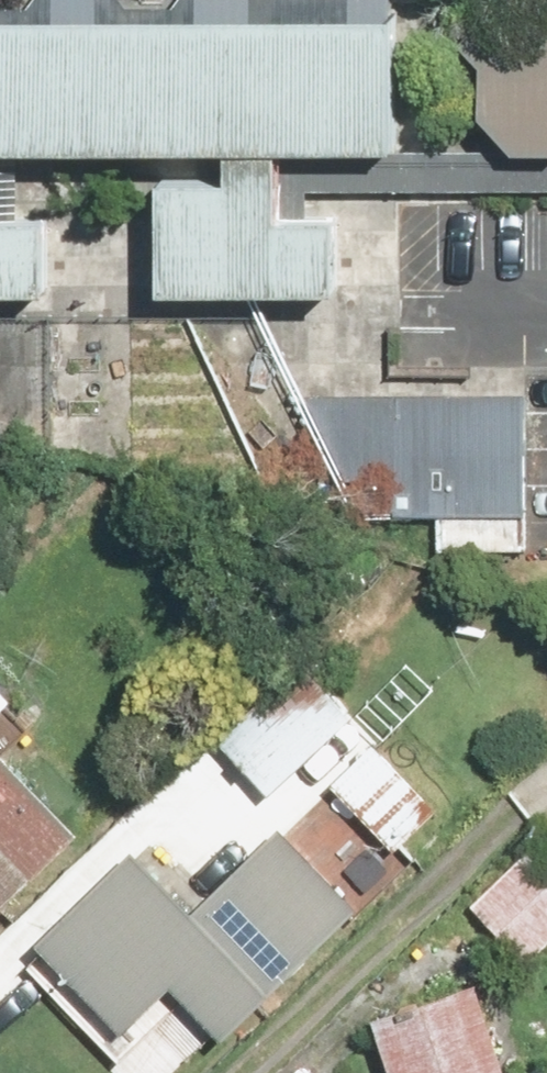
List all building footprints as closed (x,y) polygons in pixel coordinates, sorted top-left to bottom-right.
[(485,108),(518,140),(546,140),(546,0),(481,0),(485,108)] [(0,16),(0,154),(374,156),(377,18),(0,16)] [(258,181),(138,178),(136,288),(309,292),(310,218),(257,217),(258,181)] [(33,296),(33,222),(0,222),(0,295),(33,296)] [(524,395),(309,394),(365,511),(524,512),(524,395)] [(311,650),(231,732),(284,783),(364,701),(311,650)] [(11,908),(100,821),(0,721),(0,898),(11,908)] [(389,727),(337,776),(404,847),(456,798),(389,727)] [(154,831),(53,928),(146,1025),(197,976),(250,1030),(379,905),(292,815),(213,891),(154,831)] [(480,890),(543,954),(546,950),(546,839),(540,831),(480,890)] [(525,1056),(496,972),(391,1009),(410,1064),(409,1072),(524,1072),(525,1056)]
